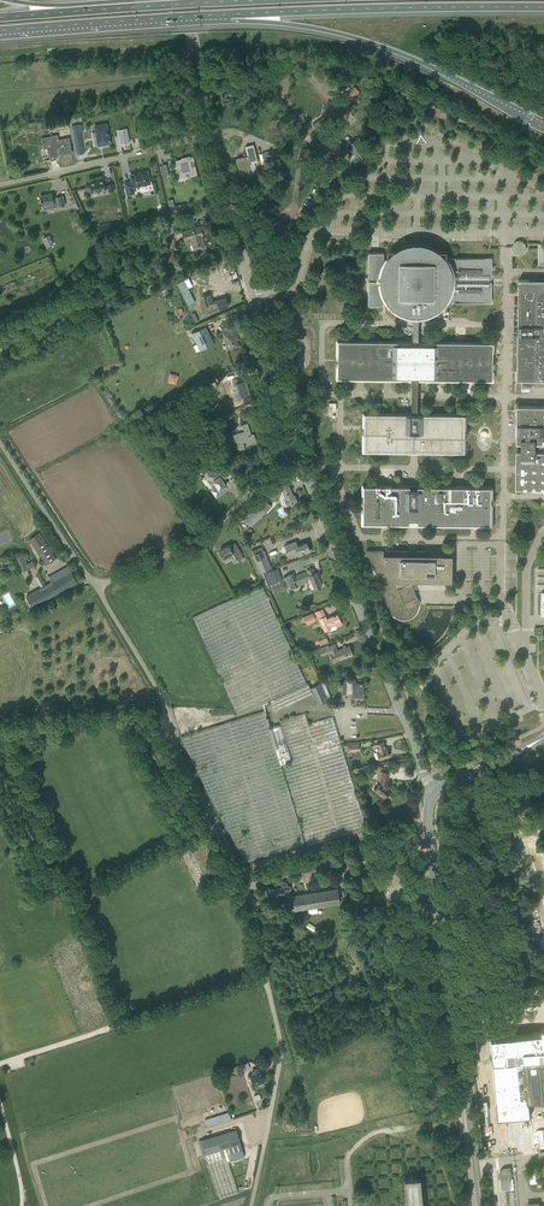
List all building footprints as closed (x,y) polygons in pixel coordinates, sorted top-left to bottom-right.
[(351,100),(360,92),(355,87),(344,97),(351,104),(352,102),(351,100)] [(316,128),(326,122),(323,118),(314,124),(316,128)] [(95,133),(92,133),(94,145),(98,144),(98,145),(110,143),(110,141),(110,139),(109,139),(106,123),(94,125),(95,133)] [(76,125),(72,126),(77,154),(84,153),(80,132),(78,132),(76,125)] [(125,141),(129,140),(127,128),(122,129),(123,130),(118,130),(120,145),(125,144),(125,141)] [(50,160),(55,159),(56,159),(55,153),(59,153),(60,155),(72,152),(72,153),(71,145),(70,145),(69,138),(58,140),(57,135),(42,138),(44,149),(47,148),(50,160)] [(357,139),(348,144),(352,150),(354,152),(354,154),(356,156),(357,158),(359,160),(361,165),(370,159),(365,151),(367,150),(364,146),(362,147),(357,139)] [(328,151),(327,145),(326,143),(316,145),(319,157),(326,155),(325,151),(328,151)] [(240,163),(237,164),(241,177),(247,176),(248,179),(253,178),(252,173),(253,173),(253,172),(257,171),(255,163),(258,162),(253,144),(245,147),(248,156),(239,158),(240,163)] [(273,150),(262,154),(265,164),(276,161),(273,150)] [(181,159),(175,160),(177,167),(178,167),(181,177),(186,176),(185,173),(190,172),(190,176),(197,175),(195,165),(194,166),(193,162),(194,162),(193,156),(190,157),(190,156),(181,158),(181,159)] [(169,175),(166,164),(160,165),(163,177),(169,175)] [(151,183),(148,171),(141,172),(137,173),(130,175),(132,181),(125,183),(127,195),(135,193),(133,187),(151,183)] [(105,186),(104,180),(90,183),(92,193),(106,189),(108,189),(109,192),(114,191),(112,184),(107,185),(105,186)] [(52,193),(40,196),(42,206),(43,211),(52,208),(51,204),(54,203),(58,202),(59,206),(65,205),(63,196),(57,197),(57,198),(53,199),(52,193)] [(173,199),(168,200),(171,211),(186,208),(185,203),(175,205),(173,199)] [(195,250),(205,247),(202,235),(203,235),(200,226),(182,231),(185,240),(191,238),(195,250)] [(51,246),(46,236),(42,238),(46,248),(51,246)] [(513,250),(514,251),(514,252),(515,252),(515,253),(516,253),(517,254),(519,254),(520,254),(521,254),(522,253),(523,253),(524,253),(524,252),(525,251),(526,250),(526,249),(526,248),(526,247),(526,246),(526,245),(526,244),(525,244),(525,243),(525,242),(524,242),(524,241),(523,241),(522,241),(522,240),(521,240),(519,240),(519,243),(518,243),(517,244),(516,245),(516,246),(515,246),(515,247),(512,247),(512,248),(513,249),(513,250)] [(411,344),(411,342),(411,341),(338,340),(337,378),(411,379),(411,376),(416,377),(418,377),(418,379),(492,380),(492,342),(419,341),(419,344),(417,344),(418,327),(418,321),(418,316),(419,316),(421,316),(425,315),(428,314),(430,313),(432,312),(434,311),(437,309),(439,307),(441,306),(443,304),(444,302),(491,303),(491,283),(490,283),(490,278),(491,278),(492,258),(445,258),(444,256),(442,254),(440,252),(438,251),(436,249),(434,248),(432,247),(429,246),(427,245),(425,244),(421,244),(419,243),(417,243),(415,243),(413,243),(411,243),(409,244),(406,244),(404,245),(402,246),(400,247),(398,248),(396,249),(394,250),(392,252),(390,253),(389,255),(387,257),(386,259),(384,261),(383,263),(383,253),(368,253),(368,277),(379,277),(379,278),(379,280),(379,281),(368,281),(368,305),(383,305),(383,296),(384,298),(386,300),(387,302),(389,304),(390,306),(392,307),(394,309),(396,310),(398,311),(400,312),(403,313),(405,314),(408,315),(411,315),(412,316),(413,321),(413,327),(413,344),(411,344)] [(188,288),(184,280),(177,284),(188,305),(195,301),(188,288)] [(513,370),(518,370),(518,380),(527,380),(532,380),(535,380),(535,384),(543,384),(543,280),(529,280),(519,280),(519,281),(519,283),(519,293),(519,298),(514,298),(513,335),(513,370)] [(228,302),(226,297),(212,301),(210,293),(203,296),(206,306),(217,303),(218,309),(229,306),(228,305),(229,304),(228,302)] [(205,326),(191,333),(197,344),(200,350),(205,348),(214,343),(205,326)] [(237,336),(236,330),(223,334),(227,349),(238,346),(236,337),(237,336)] [(177,384),(179,375),(170,372),(167,381),(177,384)] [(238,379),(232,380),(234,386),(236,385),(240,397),(250,394),(248,388),(247,388),(245,380),(244,378),(238,380),(238,379)] [(537,407),(537,406),(517,406),(517,425),(518,425),(518,433),(517,433),(517,434),(522,434),(522,444),(522,451),(517,451),(516,488),(543,488),(543,407),(537,407)] [(364,413),(364,432),(363,451),(410,451),(410,448),(411,448),(411,451),(416,451),(416,448),(417,448),(417,451),(464,452),(464,414),(418,414),(418,416),(410,416),(410,414),(364,413)] [(251,435),(247,423),(242,425),(244,431),(234,435),(239,450),(245,448),(243,442),(246,441),(247,444),(256,441),(254,434),(251,435)] [(208,452),(206,445),(198,447),(199,454),(208,452)] [(207,471),(205,478),(206,479),(214,480),(213,481),(217,487),(213,489),(212,490),(216,496),(226,490),(224,487),(226,485),(222,480),(229,475),(224,469),(217,473),(207,471)] [(288,483),(277,487),(277,488),(282,500),(285,499),(286,502),(290,501),(291,504),(297,501),(295,495),(293,496),(288,483)] [(363,485),(363,523),(409,523),(409,520),(411,520),(411,523),(414,523),(414,520),(417,520),(417,523),(490,524),(491,487),(417,486),(417,489),(409,489),(409,486),(363,485)] [(264,499),(244,518),(252,526),(271,507),(264,499)] [(42,532),(31,538),(46,565),(57,559),(42,532)] [(310,551),(307,542),(298,546),(296,541),(285,546),(288,553),(297,549),(299,555),(310,551)] [(229,545),(219,550),(224,558),(233,552),(236,558),(242,555),(235,543),(229,546),(229,545)] [(506,543),(506,545),(505,590),(517,590),(518,543),(506,543)] [(260,573),(271,568),(264,550),(252,555),(260,573)] [(379,550),(366,550),(370,560),(372,564),(389,607),(390,610),(391,611),(391,612),(392,613),(393,614),(393,615),(394,615),(395,616),(396,617),(397,617),(398,617),(398,618),(399,618),(400,618),(401,618),(401,619),(402,619),(403,619),(404,619),(405,619),(406,619),(407,618),(408,618),(409,618),(410,618),(410,617),(411,617),(412,617),(412,616),(413,616),(413,615),(414,615),(414,614),(415,614),(415,613),(416,613),(416,612),(416,611),(417,611),(417,610),(418,609),(418,608),(418,607),(418,606),(418,605),(419,605),(419,604),(419,603),(418,603),(418,602),(418,601),(418,600),(418,599),(410,579),(417,580),(418,580),(419,580),(451,580),(451,555),(425,555),(425,554),(426,554),(425,554),(425,551),(417,551),(417,553),(408,553),(408,551),(399,551),(382,551),(379,550)] [(24,555),(15,558),(20,572),(34,567),(32,561),(27,563),(26,560),(24,555)] [(268,572),(263,574),(267,584),(269,589),(283,584),(281,578),(282,578),(277,568),(268,572)] [(299,576),(295,577),(294,573),(283,577),(288,590),(299,586),(298,585),(306,581),(306,579),(306,578),(308,577),(309,579),(311,579),(314,588),(322,585),(318,575),(316,576),(315,573),(313,568),(307,570),(308,572),(305,573),(305,572),(299,574),(299,576)] [(41,588),(26,596),(32,607),(55,594),(77,582),(71,570),(51,581),(46,585),(41,588)] [(41,575),(31,579),(34,586),(38,584),(39,587),(45,585),(41,575)] [(238,715),(270,700),(308,683),(262,585),(193,617),(238,715)] [(314,612),(303,616),(306,624),(308,624),(308,625),(311,624),(311,623),(317,620),(320,619),(325,631),(330,628),(330,627),(335,624),(336,626),(342,624),(341,622),(338,614),(326,619),(325,616),(323,609),(314,612)] [(328,645),(319,648),(321,655),(330,652),(331,652),(331,653),(334,661),(339,659),(339,657),(352,652),(350,646),(337,650),(335,644),(329,646),(328,645)] [(363,697),(363,684),(363,683),(353,683),(353,677),(347,677),(346,694),(352,694),(352,696),(363,697)] [(419,678),(419,689),(429,689),(429,678),(419,678)] [(310,688),(308,683),(270,700),(275,710),(313,693),(318,705),(328,701),(321,685),(320,683),(310,688)] [(264,711),(188,734),(181,736),(205,786),(246,862),(306,843),(307,846),(367,828),(333,717),(308,724),(305,713),(280,721),(281,725),(270,728),(264,711)] [(154,773),(158,771),(167,767),(154,742),(145,747),(151,757),(147,759),(154,773)] [(383,758),(390,756),(387,748),(386,749),(384,742),(376,744),(378,751),(377,751),(379,759),(380,759),(380,760),(384,759),(383,758)] [(359,750),(358,743),(347,744),(347,751),(359,750)] [(381,782),(374,790),(377,793),(378,792),(384,796),(387,793),(388,794),(391,791),(390,790),(388,788),(390,786),(387,783),(388,773),(378,771),(377,779),(381,780),(381,782)] [(212,854),(208,846),(205,841),(191,847),(197,861),(208,856),(212,854)] [(193,862),(197,861),(191,847),(187,849),(193,862)] [(215,870),(208,856),(197,861),(205,877),(216,872),(215,870)] [(268,886),(262,887),(265,900),(272,899),(271,896),(282,893),(283,894),(283,895),(283,896),(284,896),(285,896),(285,897),(286,897),(287,896),(288,896),(289,895),(289,894),(289,893),(289,892),(289,891),(290,890),(290,889),(291,889),(291,888),(290,887),(290,886),(289,886),(289,885),(288,885),(287,885),(287,884),(287,883),(286,883),(286,882),(285,882),(285,881),(284,881),(283,881),(282,881),(282,882),(281,882),(281,883),(280,883),(279,883),(274,884),(275,887),(269,889),(268,886)] [(294,908),(295,908),(295,910),(340,904),(338,888),(293,895),(293,897),(292,897),(291,898),(290,898),(289,899),(289,900),(289,901),(288,901),(288,902),(288,903),(288,904),(289,905),(289,906),(290,907),(291,907),(291,908),(293,908),(294,908)] [(357,895),(357,903),(370,902),(369,894),(357,895)] [(306,926),(314,931),(316,927),(308,922),(306,926)] [(487,1035),(493,1114),(527,1113),(528,1101),(528,1097),(521,1098),(518,1063),(518,1059),(525,1058),(525,1060),(543,1058),(543,1030),(487,1035)] [(518,1063),(521,1098),(528,1097),(528,1101),(543,1099),(543,1058),(525,1060),(525,1058),(518,1059),(518,1063)] [(260,1074),(258,1069),(252,1070),(254,1076),(251,1077),(253,1084),(258,1083),(258,1084),(263,1083),(263,1081),(261,1073),(260,1074)] [(206,1123),(207,1126),(231,1119),(229,1112),(208,1119),(205,1119),(206,1123)] [(206,1153),(224,1148),(241,1143),(237,1129),(202,1139),(206,1153)] [(241,1143),(225,1148),(228,1157),(235,1155),(243,1152),(241,1143)] [(238,1192),(224,1148),(206,1153),(207,1156),(220,1199),(238,1192)] [(503,1170),(504,1171),(504,1172),(503,1172),(503,1173),(503,1174),(502,1175),(500,1175),(502,1190),(511,1189),(510,1174),(508,1174),(507,1173),(508,1173),(508,1169),(506,1169),(505,1169),(503,1170)] [(420,1177),(404,1178),(406,1205),(423,1205),(420,1177)]
